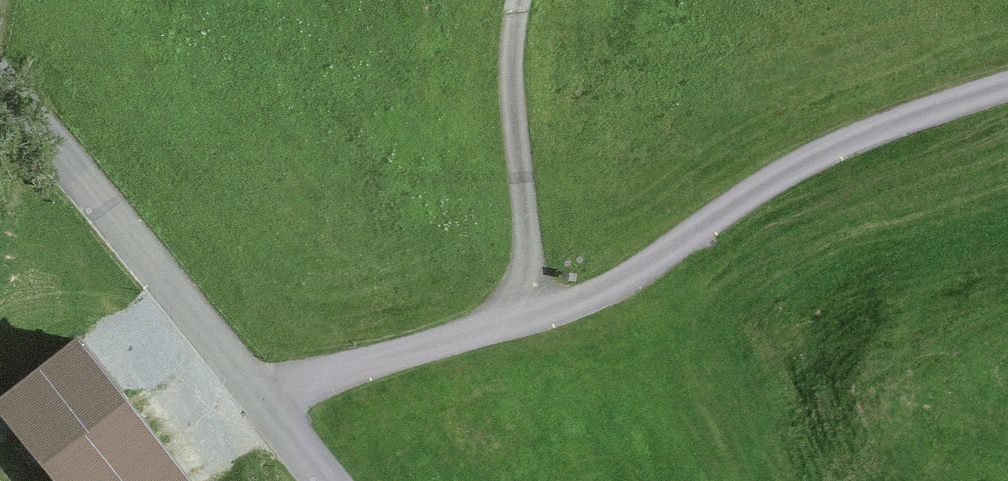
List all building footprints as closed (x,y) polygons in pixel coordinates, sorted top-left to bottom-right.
[(45,463),(59,480),(191,480),(128,399),(45,463)]
